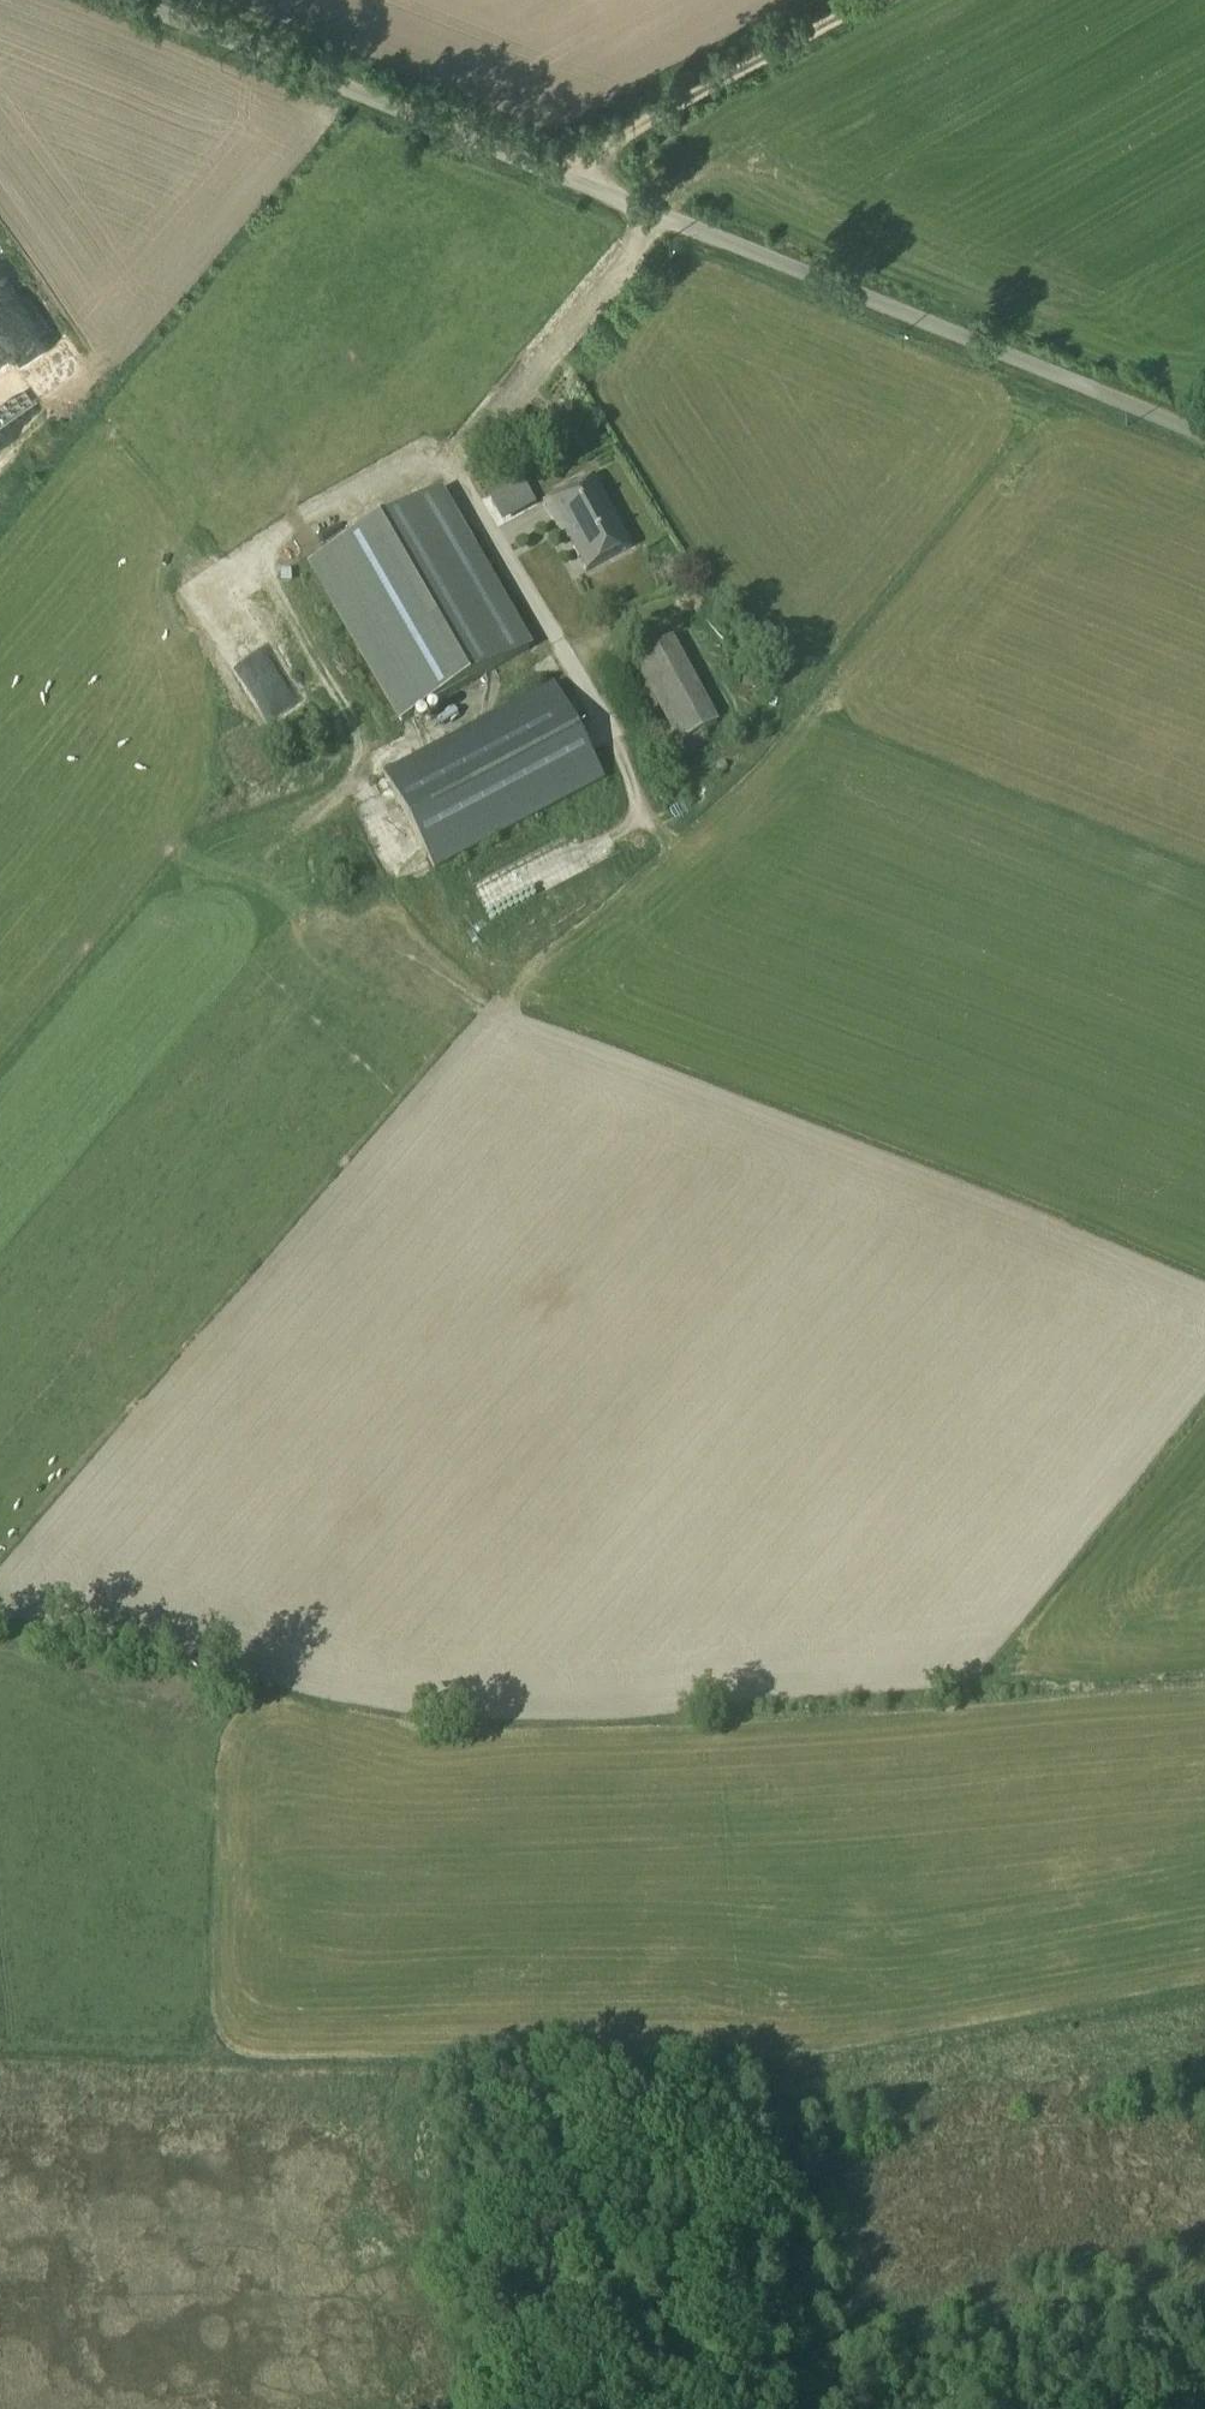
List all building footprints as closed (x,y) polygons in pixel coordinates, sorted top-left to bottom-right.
[(485,489),(499,520),(535,503),(521,473),(485,489)] [(563,537),(583,575),(628,550),(590,478),(538,505),(557,541),(563,537)] [(528,649),(441,494),(307,569),(393,724),(528,649)] [(719,737),(672,646),(669,639),(615,666),(619,673),(665,764),(719,737)] [(381,777),(435,874),(605,780),(552,683),(381,777)] [(488,918),(526,903),(513,870),(476,884),(488,918)]
